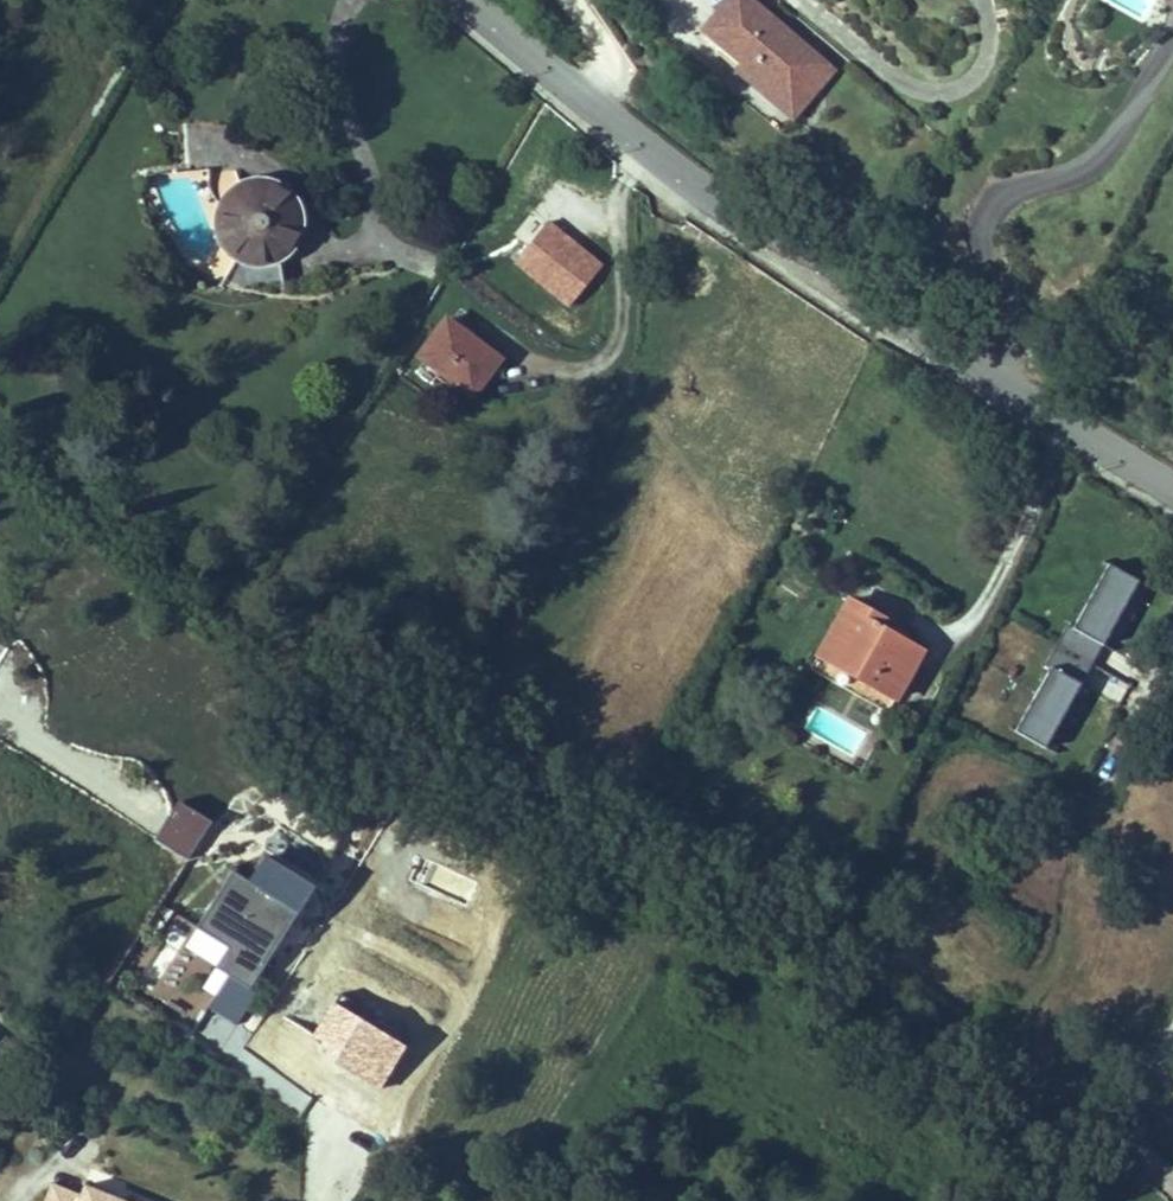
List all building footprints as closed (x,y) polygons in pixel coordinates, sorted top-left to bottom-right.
[(781,95),(815,55),(749,0),(730,0),(704,31),(753,72),(781,95)] [(781,95),(753,72),(747,79),(793,118),(833,70),(815,55),(781,95)] [(234,253),(239,257),(223,282),(229,286),(238,289),(246,291),(255,292),(263,292),(272,291),(285,288),(279,257),(285,254),(289,250),(295,242),(298,233),(300,223),(299,218),(297,208),(295,204),(292,200),(289,196),(281,189),(277,187),(267,184),(262,183),(252,183),(243,187),(234,192),(231,195),(225,203),(222,208),(220,217),(220,222),(221,232),(222,237),(227,246),(234,253)] [(515,262),(570,306),(603,266),(548,221),(515,262)] [(500,359),(447,320),(419,356),(473,396),(500,359)] [(1043,752),(1136,586),(1106,570),(1071,633),(1065,630),(1043,670),(1048,673),(1013,735),(1043,752)] [(828,661),(858,606),(849,601),(809,673),(886,716),(896,698),(828,661)] [(892,625),(858,606),(828,661),(896,698),(922,652),(887,633),(892,625)] [(1118,703),(1127,684),(1102,671),(1092,689),(1118,703)] [(313,888),(264,857),(248,882),(232,871),(195,929),(227,948),(214,968),(228,977),(208,1008),(236,1026),(256,994),(249,990),(313,888)] [(85,1185),(81,1195),(52,1184),(45,1200),(124,1200),(85,1185)]
